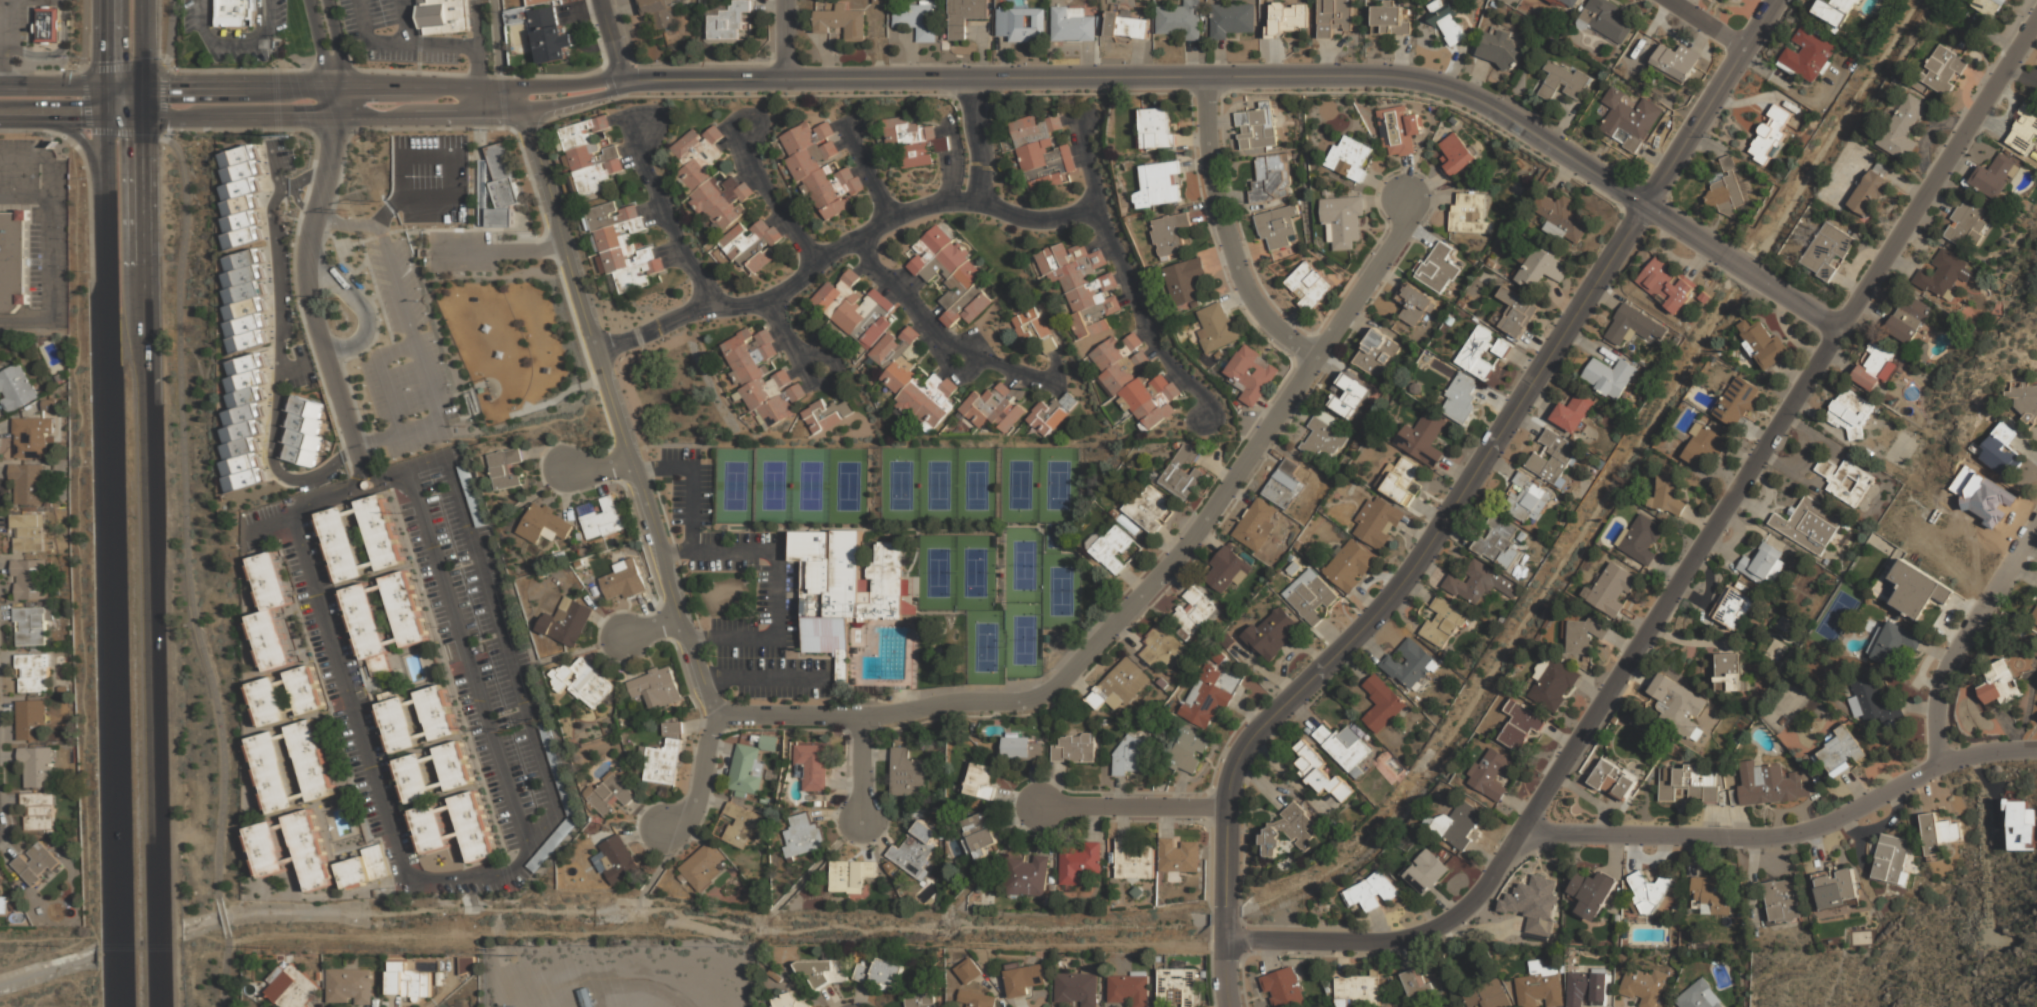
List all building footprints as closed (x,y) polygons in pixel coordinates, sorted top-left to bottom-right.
[(216,28),(258,29),(258,0),(217,0),(216,28)] [(422,34),(470,29),(467,0),(419,0),(422,34)] [(643,16),(638,0),(667,0),(668,5),(671,4),(677,25),(656,31),(651,13),(643,16)] [(733,5),(733,0),(749,0),(749,12),(741,12),(742,29),(737,29),(738,39),(708,39),(708,15),(720,15),(720,10),(729,10),(729,5),(733,5)] [(987,19),(986,0),(948,0),(948,14),(949,14),(950,40),(965,40),(965,19),(987,19)] [(1182,6),(1182,0),(1200,0),(1199,40),(1184,40),(1184,33),(1156,33),(1156,5),(1182,6)] [(1318,38),(1332,38),(1332,27),(1344,27),(1344,30),(1352,30),(1352,0),(1318,0),(1318,38)] [(1372,6),(1372,34),(1383,34),(1383,33),(1391,33),(1391,35),(1404,35),(1404,34),(1410,34),(1410,22),(1401,22),(1401,7),(1394,7),(1394,0),(1384,0),(1382,1),(1382,6),(1372,6)] [(1468,36),(1460,23),(1458,24),(1453,16),(1456,15),(1447,0),(1445,0),(1441,3),(1439,0),(1436,0),(1428,5),(1430,9),(1426,12),(1436,28),(1440,25),(1447,36),(1444,37),(1451,48),(1468,36)] [(1573,8),(1578,0),(1560,0),(1573,8)] [(1636,22),(1618,10),(1620,6),(1610,0),(1589,0),(1579,17),(1580,18),(1577,22),(1578,27),(1582,29),(1587,28),(1589,24),(1622,45),(1636,22)] [(1841,28),(1857,0),(1827,0),(1820,0),(1813,12),(1841,28)] [(1972,4),(1995,19),(2007,0),(1974,0),(1972,4)] [(848,10),(848,2),(836,2),(836,10),(815,11),(815,31),(846,30),(846,40),(866,40),(866,10),(848,10)] [(1306,4),(1307,28),(1299,28),(1299,26),(1296,26),(1296,30),(1282,30),(1282,32),(1279,35),(1277,35),(1277,38),(1266,38),(1266,26),(1271,26),(1270,4),(1275,4),(1275,2),(1282,2),(1286,5),(1286,7),(1292,7),(1292,4),(1297,4),(1306,4)] [(1211,3),(1210,40),(1227,41),(1227,32),(1253,32),(1254,4),(1211,3)] [(569,57),(567,47),(575,45),(572,34),(564,35),(562,25),(560,25),(555,5),(530,10),(530,8),(504,14),(507,24),(532,19),(542,63),(569,57)] [(936,42),(916,42),(916,27),(893,27),(893,5),(936,5),(936,42)] [(1052,6),(1053,41),(1095,40),(1094,16),(1067,17),(1067,6),(1052,6)] [(35,42),(58,43),(60,8),(36,7),(35,42)] [(1009,42),(1009,36),(997,36),(996,8),(1044,8),(1044,42),(1009,42)] [(1107,11),(1104,36),(1120,38),(1121,34),(1132,36),(1131,38),(1145,39),(1147,20),(1118,17),(1119,12),(1107,11)] [(1789,46),(1779,63),(1816,83),(1838,44),(1801,24),(1792,40),(1801,45),(1798,51),(1789,46)] [(1504,71),(1496,62),(1476,54),(1485,30),(1496,34),(1498,29),(1509,33),(1507,38),(1511,40),(1526,56),(1509,71),(1507,68),(1504,71)] [(1928,72),(1923,80),(1947,96),(1970,61),(1940,42),(1923,69),(1928,72)] [(1686,83),(1701,56),(1680,44),(1676,52),(1660,43),(1649,62),(1686,83)] [(1576,99),(1588,77),(1576,70),(1574,74),(1549,59),(1543,69),(1550,73),(1538,93),(1550,100),(1560,83),(1566,86),(1563,91),(1576,99)] [(1662,109),(1643,97),(1635,109),(1621,100),(1626,92),(1612,83),(1601,101),(1612,108),(1599,129),(1612,137),(1619,126),(1631,133),(1623,146),(1634,153),(1662,109)] [(1909,161),(1918,142),(1911,138),(1929,103),(1907,92),(1880,146),(1909,161)] [(1271,101),(1277,145),(1242,150),(1239,134),(1244,133),(1242,127),(1237,128),(1237,120),(1236,114),(1260,111),(1259,102),(1271,101)] [(1791,112),(1776,103),(1768,113),(1772,116),(1768,123),(1765,122),(1761,125),(1760,130),(1761,133),(1751,150),(1758,155),(1756,158),(1766,164),(1772,156),(1768,154),(1775,144),(1778,146),(1786,132),(1782,130),(1791,112)] [(2030,156),(2036,147),(2036,148),(2036,109),(2027,103),(2004,141),(2030,156)] [(1422,134),(1418,115),(1410,116),(1407,106),(1377,111),(1384,148),(1389,147),(1391,157),(1400,155),(1400,158),(1407,156),(1416,154),(1412,136),(1422,134)] [(1170,108),(1171,135),(1176,135),(1176,140),(1177,146),(1143,148),(1140,110),(1170,108)] [(1009,123),(1018,149),(1051,139),(1050,134),(1064,130),(1061,122),(1059,115),(1044,120),(1045,122),(1040,124),(1041,126),(1039,127),(1035,115),(1009,123)] [(607,117),(609,123),(611,129),(596,133),(599,142),(569,151),(563,130),(607,117)] [(883,121),(888,147),(899,146),(934,140),(933,132),(932,127),(918,129),(918,124),(910,126),(909,117),(883,121)] [(818,145),(836,136),(832,128),(828,122),(813,130),(810,124),(782,138),(792,158),(818,145)] [(671,148),(694,129),(701,137),(715,125),(720,132),(724,136),(715,143),(687,167),(671,148)] [(1454,133),(1477,160),(1456,178),(1451,172),(1446,166),(1452,161),(1439,146),(1454,133)] [(1327,165),(1361,183),(1364,178),(1366,172),(1360,168),(1371,150),(1346,136),(1340,148),(1336,146),(1327,165)] [(899,146),(903,169),(933,164),(931,155),(928,155),(928,151),(934,150),(934,154),(942,153),(949,152),(946,138),(934,140),(899,146)] [(1018,149),(1026,174),(1074,159),(1072,152),(1069,145),(1054,149),(1051,139),(1018,149)] [(576,172),(569,151),(599,142),(605,140),(606,142),(599,144),(601,151),(595,154),(596,158),(598,157),(599,160),(601,159),(600,155),(605,154),(604,150),(617,146),(619,152),(621,157),(619,158),(576,172)] [(507,141),(519,180),(513,182),(519,202),(511,204),(512,208),(513,208),(513,227),(488,227),(488,208),(498,208),(493,194),(489,195),(487,190),(492,188),(490,183),(496,181),(485,148),(507,141)] [(788,161),(799,182),(803,180),(823,169),(821,165),(841,154),(837,147),(834,141),(820,149),(818,145),(792,158),(788,161)] [(687,167),(680,174),(696,193),(716,176),(710,170),(728,156),(719,147),(715,143),(687,167)] [(220,154),(252,145),(254,145),(255,146),(253,147),(254,153),(256,152),(258,157),(256,157),(256,160),(254,160),(225,169),(220,154)] [(1969,183),(1999,200),(2020,164),(2000,152),(1990,169),(1980,163),(1969,183)] [(1747,202),(1734,168),(1737,166),(1732,153),(1721,157),(1726,171),(1710,176),(1715,190),(1700,195),(1704,204),(1716,200),(1722,217),(1738,211),(1736,206),(1747,202)] [(1248,192),(1250,198),(1251,204),(1272,202),(1275,198),(1277,200),(1290,197),(1289,190),(1286,188),(1288,185),(1284,164),(1280,162),(1279,156),(1254,159),(1257,182),(1253,182),(1253,191),(1248,192)] [(576,172),(582,196),(602,189),(600,182),(610,179),(609,177),(623,172),(621,165),(619,158),(576,172)] [(1026,174),(1030,187),(1034,186),(1036,193),(1066,184),(1063,175),(1077,170),(1075,165),(1074,159),(1026,174)] [(223,170),(225,169),(254,160),(254,161),(257,160),(257,162),(255,162),(257,168),(259,167),(260,172),(258,173),(259,175),(252,177),(227,185),(223,170)] [(1178,161),(1140,167),(1144,191),(1139,193),(1135,196),(1136,203),(1138,204),(1139,209),(1184,202),(1180,185),(1174,185),(1172,176),(1181,175),(1179,168),(1178,161)] [(857,179),(854,173),(850,167),(836,175),(837,177),(831,181),(828,176),(835,173),(830,164),(823,169),(803,180),(817,202),(857,179)] [(1849,205),(1870,219),(1894,180),(1872,167),(1849,205)] [(716,176),(721,183),(719,185),(722,188),(726,185),(724,183),(734,175),(738,180),(743,186),(704,219),(687,200),(696,193),(716,176)] [(221,187),(227,185),(252,177),(252,178),(255,177),(255,179),(253,179),(255,185),(257,184),(259,189),(256,190),(257,192),(251,194),(225,202),(221,187)] [(859,177),(863,183),(866,190),(859,194),(865,204),(848,214),(847,212),(828,222),(817,202),(857,179),(859,177)] [(743,186),(746,184),(750,188),(754,194),(743,203),(749,210),(716,239),(701,222),(704,219),(743,186)] [(1555,202),(1561,193),(1576,202),(1574,206),(1592,218),(1576,244),(1563,236),(1560,240),(1542,229),(1547,222),(1545,221),(1547,219),(1531,209),(1541,192),(1555,202)] [(222,203),(225,202),(251,194),(251,195),(253,194),(254,196),(252,196),(254,202),(256,201),(257,206),(255,207),(256,209),(252,210),(226,218),(222,203)] [(1458,194),(1485,196),(1484,222),(1491,222),(1491,234),(1449,232),(1451,212),(1453,212),(1453,205),(1458,206),(1458,199),(1458,194)] [(1321,200),(1324,222),(1333,221),(1336,251),(1356,250),(1355,242),(1362,241),(1359,216),(1365,216),(1364,205),(1364,196),(1321,200)] [(1967,247),(1986,208),(1964,197),(1945,236),(1967,247)] [(595,232),(592,233),(586,211),(616,203),(618,212),(611,214),(611,218),(621,215),(620,210),(636,206),(638,213),(640,220),(595,232)] [(1295,204),(1297,215),(1291,216),(1295,234),(1288,236),(1290,246),(1271,251),(1269,244),(1267,238),(1261,240),(1254,216),(1295,204)] [(26,311),(27,210),(0,211),(0,311),(26,311)] [(223,219),(226,218),(252,210),(252,211),(255,210),(255,212),(253,212),(255,218),(257,217),(259,222),(256,223),(257,225),(254,226),(227,234),(223,219)] [(1153,220),(1156,231),(1153,232),(1156,245),(1159,244),(1160,248),(1159,250),(1160,255),(1162,257),(1184,252),(1182,245),(1190,243),(1186,228),(1192,227),(1190,219),(1188,212),(1153,220)] [(602,253),(595,232),(640,220),(641,218),(642,224),(644,230),(632,233),(631,229),(621,231),(623,235),(630,233),(633,243),(602,253)] [(741,222),(716,244),(732,263),(771,229),(767,224),(763,219),(751,229),(754,233),(748,238),(745,233),(748,231),(741,222)] [(1830,283),(1857,239),(1827,220),(1799,264),(1830,283)] [(223,235),(227,234),(254,226),(255,226),(257,226),(258,227),(255,228),(257,233),(259,233),(261,238),(259,238),(259,240),(227,251),(223,235)] [(951,243),(936,226),(913,247),(920,254),(907,266),(912,271),(917,276),(919,273),(951,243)] [(775,227),(779,232),(785,239),(774,248),(781,256),(753,280),(744,270),(742,271),(739,268),(737,270),(731,264),(732,263),(771,229),(775,227)] [(1440,241),(1437,246),(1416,277),(1441,294),(1450,279),(1453,282),(1460,269),(1445,260),(1452,250),(1440,241)] [(1515,279),(1537,242),(1556,254),(1554,257),(1569,266),(1560,282),(1546,273),(1535,292),(1515,279)] [(608,275),(602,253),(633,243),(636,253),(627,255),(628,260),(631,259),(632,263),(637,262),(635,257),(640,257),(638,252),(652,248),(653,254),(655,261),(608,275)] [(947,279),(942,274),(945,272),(941,268),(937,271),(939,273),(929,284),(923,278),(919,273),(951,243),(954,246),(958,243),(966,252),(964,254),(968,258),(947,279)] [(1037,255),(1045,276),(1049,274),(1090,256),(1087,249),(1084,244),(1069,250),(1065,243),(1037,255)] [(225,258),(256,249),(258,248),(259,250),(257,251),(258,256),(260,256),(262,261),(260,261),(260,263),(257,264),(229,273),(225,258)] [(1912,283),(1950,301),(1969,261),(1941,248),(1931,270),(1921,265),(1912,283)] [(1090,256),(1102,250),(1105,257),(1108,265),(1097,270),(1101,278),(1067,293),(1061,280),(1053,283),(1049,274),(1090,256)] [(1202,257),(1163,269),(1176,308),(1200,299),(1194,280),(1208,275),(1205,266),(1202,257)] [(1680,314),(1699,287),(1656,257),(1637,285),(1680,314)] [(938,301),(943,306),(948,312),(975,285),(985,276),(968,258),(947,279),(944,282),(951,289),(938,301)] [(608,275),(655,261),(662,259),(664,266),(666,274),(660,276),(661,283),(615,296),(608,275)] [(1489,259),(1495,263),(1492,268),(1486,264),(1489,259)] [(1332,287),(1309,314),(1303,309),(1299,305),(1302,302),(1286,285),(1286,282),(1305,261),(1332,287)] [(223,275),(229,273),(257,264),(257,265),(260,264),(260,266),(258,267),(260,272),(262,272),(263,277),(261,277),(262,279),(257,281),(228,290),(223,275)] [(815,301),(831,315),(853,291),(850,289),(861,277),(856,272),(851,268),(840,280),(842,281),(838,286),(840,288),(838,290),(830,283),(815,301)] [(1101,278),(1112,273),(1115,280),(1119,287),(1105,293),(1108,300),(1076,314),(1067,293),(1101,278)] [(224,291),(228,290),(257,281),(258,281),(260,281),(261,282),(258,283),(260,288),(262,288),(264,293),(262,293),(262,295),(258,297),(229,306),(224,291)] [(1411,284),(1434,301),(1415,327),(1400,317),(1412,300),(1404,295),(1407,290),(1411,284)] [(975,285),(991,302),(969,324),(964,319),(951,330),(945,325),(940,319),(948,312),(975,285)] [(1504,286),(1538,307),(1524,330),(1524,332),(1523,334),(1521,334),(1518,338),(1500,326),(1507,315),(1505,313),(1511,304),(1498,296),(1504,286)] [(831,315),(852,334),(884,297),(879,293),(875,290),(861,306),(858,304),(862,299),(853,291),(831,315)] [(1002,300),(1021,290),(1031,307),(1034,306),(1040,317),(1042,315),(1052,333),(1050,334),(1059,349),(1052,353),(1047,357),(1040,343),(1037,345),(1025,327),(1019,330),(1002,300)] [(1908,345),(1934,311),(1910,292),(1884,327),(1908,345)] [(1108,300),(1116,296),(1119,303),(1123,311),(1107,318),(1111,327),(1080,341),(1071,323),(1079,319),(1076,314),(1108,300)] [(224,307),(229,306),(258,297),(258,298),(261,297),(261,298),(259,299),(261,305),(263,304),(264,309),(262,310),(263,312),(259,313),(228,322),(224,307)] [(884,297),(888,301),(893,305),(888,312),(896,319),(887,330),(868,350),(852,334),(884,297)] [(1220,302),(1223,308),(1229,320),(1232,319),(1240,339),(1208,355),(1198,333),(1206,329),(1198,313),(1220,302)] [(1604,338),(1623,347),(1631,329),(1661,344),(1669,326),(1621,303),(1604,338)] [(225,323),(228,322),(259,313),(259,314),(261,313),(262,315),(260,315),(261,321),(263,320),(265,325),(263,326),(263,328),(259,329),(229,338),(225,323)] [(1454,319),(1450,325),(1445,322),(1449,316),(1454,319)] [(1769,369),(1789,353),(1761,319),(1753,326),(1747,319),(1735,329),(1769,369)] [(485,324),(492,326),(490,333),(483,331),(485,324)] [(1478,324),(1493,334),(1488,342),(1494,346),(1499,338),(1512,346),(1504,358),(1491,350),(1493,348),(1489,346),(1486,351),(1484,349),(1479,357),(1494,366),(1485,381),(1454,362),(1478,324)] [(869,354),(886,371),(911,343),(919,334),(914,329),(909,325),(899,338),(890,330),(869,354)] [(771,343),(775,341),(771,335),(767,328),(753,336),(748,327),(719,343),(730,366),(771,343)] [(1375,327),(1401,347),(1377,379),(1353,362),(1371,334),(1375,327)] [(227,339),(229,338),(259,329),(259,330),(261,329),(262,331),(260,332),(261,337),(264,337),(265,342),(263,342),(264,344),(261,345),(231,354),(227,339)] [(1134,334),(1138,339),(1142,344),(1128,356),(1105,375),(1089,356),(1115,336),(1121,344),(1134,334)] [(1899,352),(1874,338),(1851,380),(1876,393),(1899,352)] [(771,343),(775,351),(778,357),(761,366),(766,376),(764,378),(743,389),(730,366),(771,343)] [(888,369),(886,371),(878,380),(898,398),(918,376),(913,371),(920,363),(917,361),(923,354),(917,348),(911,343),(888,369)] [(1245,345),(1226,373),(1248,388),(1241,400),(1255,409),(1258,403),(1279,371),(1270,365),(1267,370),(1256,363),(1260,355),(1245,345)] [(498,350),(505,352),(503,359),(496,357),(498,350)] [(1128,356),(1130,360),(1142,350),(1146,355),(1154,365),(1139,378),(1119,394),(1115,396),(1100,379),(1105,375),(1128,356)] [(227,362),(258,353),(258,354),(261,353),(261,354),(259,355),(261,361),(263,360),(264,365),(262,366),(263,368),(257,369),(231,377),(227,362)] [(1582,378),(1619,400),(1638,368),(1621,358),(1615,369),(1594,357),(1582,378)] [(8,414),(0,400),(6,397),(2,391),(0,392),(0,372),(18,362),(38,397),(8,414)] [(753,409),(743,389),(764,378),(766,382),(771,380),(770,377),(786,368),(789,374),(793,382),(781,389),(783,393),(776,397),(773,392),(770,393),(772,396),(765,400),(766,401),(753,409)] [(226,379),(231,377),(257,369),(258,370),(260,369),(260,371),(258,372),(260,377),(262,377),(264,382),(262,382),(262,384),(256,386),(230,394),(226,379)] [(1345,371),(1372,389),(1352,421),(1329,407),(1338,395),(1333,392),(1342,377),(1345,371)] [(1459,371),(1477,383),(1470,394),(1475,396),(1471,403),(1473,404),(1474,405),(1474,407),(1473,410),(1463,425),(1441,411),(1449,397),(1445,395),(1459,371)] [(898,398),(896,400),(915,416),(945,381),(939,376),(934,372),(925,382),(918,376),(898,398)] [(1713,414),(1740,429),(1763,389),(1737,373),(1713,414)] [(1139,378),(1146,387),(1162,375),(1166,379),(1170,384),(1135,413),(1119,394),(1139,378)] [(945,381),(947,378),(952,382),(958,387),(947,400),(954,406),(929,434),(920,427),(923,423),(915,416),(945,381)] [(961,410),(976,393),(982,398),(989,389),(992,392),(1002,381),(1007,385),(1013,390),(989,419),(981,428),(961,410)] [(2021,381),(2021,386),(2017,385),(2016,421),(2036,422),(2036,381),(2021,381)] [(753,409),(766,401),(776,397),(783,393),(799,382),(803,389),(807,395),(791,405),(796,413),(766,431),(753,409)] [(1135,413),(1142,422),(1138,425),(1146,435),(1175,411),(1169,405),(1182,394),(1177,388),(1173,382),(1170,384),(1135,413)] [(1416,394),(1411,392),(1411,385),(1416,382),(1422,385),(1421,391),(1416,394)] [(989,419),(1007,434),(1026,411),(1018,404),(1028,392),(1023,387),(1019,384),(1013,390),(989,419)] [(227,395),(230,394),(256,386),(257,387),(259,386),(259,388),(257,388),(259,394),(261,393),(263,398),(260,399),(261,401),(255,403),(231,410),(227,395)] [(1874,402),(1840,389),(1826,424),(1861,437),(1874,402)] [(1597,403),(1579,391),(1568,407),(1561,403),(1550,419),(1575,435),(1597,403)] [(1027,420),(1046,437),(1053,429),(1055,431),(1068,416),(1066,414),(1077,401),(1068,392),(1063,398),(1059,402),(1055,399),(1051,402),(1053,404),(1050,407),(1042,400),(1032,411),(1034,412),(1027,420)] [(323,404),(294,396),(292,396),(291,397),(293,398),(292,404),(289,403),(288,408),(290,408),(289,410),(293,411),(319,419),(323,404)] [(41,400),(56,400),(56,410),(41,410),(41,400)] [(849,400),(855,412),(843,419),(844,421),(824,432),(823,430),(814,435),(802,414),(811,409),(811,406),(822,400),(828,408),(831,406),(830,404),(835,401),(838,406),(843,403),(849,400)] [(223,413),(231,410),(255,403),(255,404),(257,403),(258,405),(256,405),(257,411),(259,410),(261,415),(259,416),(259,418),(253,420),(228,428),(223,413)] [(1446,421),(1431,445),(1443,453),(1434,468),(1394,442),(1406,423),(1414,428),(1426,409),(1446,421)] [(322,420),(319,419),(293,411),(293,412),(290,411),(290,413),(292,414),(290,419),(288,419),(287,423),(289,424),(288,426),(291,427),(318,435),(322,420)] [(1315,416),(1348,439),(1341,449),(1338,447),(1333,455),(1331,454),(1325,465),(1299,448),(1303,442),(1306,444),(1315,431),(1308,427),(1312,421),(1315,416)] [(13,418),(53,418),(53,433),(46,433),(46,437),(46,442),(46,458),(15,458),(15,433),(13,433),(13,418)] [(221,430),(228,428),(253,420),(253,421),(256,420),(256,421),(254,422),(256,428),(258,427),(259,432),(257,433),(258,435),(251,437),(226,445),(221,430)] [(1681,457),(1704,469),(1713,452),(1721,455),(1730,438),(1699,422),(1681,457)] [(2018,433),(2003,422),(1978,454),(2006,475),(2021,456),(2008,446),(2018,433)] [(323,437),(318,435),(291,427),(291,428),(288,427),(288,429),(290,429),(288,435),(286,434),(285,439),(287,440),(286,442),(289,443),(319,452),(323,437)] [(1526,469),(1558,485),(1579,445),(1547,429),(1540,443),(1550,448),(1545,457),(1535,452),(1526,469)] [(222,446),(226,445),(251,437),(251,438),(254,437),(254,438),(252,439),(254,445),(256,444),(257,449),(255,450),(256,452),(253,453),(226,461),(222,446)] [(319,452),(289,443),(289,444),(287,443),(287,445),(289,445),(287,451),(285,451),(284,455),(286,456),(285,458),(315,467),(319,452)] [(1159,483),(1184,445),(1192,445),(1201,451),(1196,459),(1192,466),(1203,473),(1187,502),(1159,483)] [(519,449),(521,455),(522,463),(509,466),(511,475),(519,474),(522,487),(496,492),(488,456),(519,449)] [(221,462),(226,461),(253,453),(256,453),(256,454),(254,455),(256,461),(258,460),(259,465),(257,465),(258,467),(257,468),(225,477),(221,462)] [(1402,456),(1421,468),(1407,490),(1415,495),(1407,507),(1380,490),(1381,489),(1375,485),(1389,463),(1395,467),(1402,456)] [(1875,477),(1845,459),(1840,468),(1822,457),(1814,471),(1830,481),(1825,489),(1856,507),(1875,477)] [(1263,494),(1288,511),(1305,485),(1293,477),(1300,467),(1287,458),(1284,463),(1263,494)] [(456,466),(467,463),(487,524),(476,527),(456,466)] [(9,464),(18,464),(18,465),(42,465),(42,504),(15,504),(15,481),(9,481),(9,464)] [(225,477),(257,468),(260,468),(260,469),(258,470),(260,476),(262,475),(264,480),(261,480),(262,483),(228,493),(223,478),(225,477)] [(1652,507),(1684,514),(1687,501),(1679,500),(1684,473),(1660,468),(1652,507)] [(1553,493),(1518,472),(1512,482),(1523,488),(1516,500),(1513,499),(1505,511),(1525,523),(1529,516),(1537,521),(1553,493)] [(364,481),(367,480),(370,482),(371,485),(369,488),(366,489),(363,487),(362,484),(364,481)] [(1150,486),(1173,505),(1160,520),(1164,523),(1159,529),(1154,534),(1123,509),(1131,499),(1134,502),(1139,495),(1141,497),(1150,486)] [(357,502),(382,494),(384,499),(386,498),(391,514),(388,515),(391,523),(393,522),(398,538),(396,538),(398,545),(400,544),(405,559),(402,560),(404,563),(379,571),(377,565),(363,569),(362,566),(376,561),(360,511),(346,516),(345,513),(359,508),(357,502)] [(605,513),(600,500),(605,498),(612,495),(625,530),(605,538),(603,534),(589,540),(581,518),(597,513),(598,516),(605,513)] [(1768,525),(1821,555),(1843,518),(1802,495),(1788,520),(1774,513),(1768,525)] [(1377,496),(1405,513),(1396,527),(1392,525),(1387,533),(1391,535),(1382,550),(1354,533),(1360,523),(1355,520),(1368,498),(1373,501),(1377,496)] [(1257,498),(1254,504),(1232,535),(1259,553),(1269,539),(1258,533),(1267,520),(1270,523),(1277,512),(1257,498)] [(534,504),(518,534),(537,546),(543,537),(554,542),(557,536),(566,541),(574,527),(564,521),(553,514),(555,511),(545,505),(543,509),(534,504)] [(343,506),(318,514),(320,519),(318,520),(323,535),(325,534),(328,543),(325,544),(330,559),(333,559),(335,565),(332,566),(337,581),(340,580),(341,584),(365,576),(363,569),(362,566),(346,516),(345,513),(343,506)] [(1648,567),(1617,548),(1639,512),(1664,527),(1655,543),(1653,541),(1648,549),(1656,554),(1648,567)] [(43,551),(42,526),(44,526),(43,513),(10,515),(10,528),(16,528),(16,537),(14,537),(14,552),(43,551)] [(1472,550),(1510,571),(1521,551),(1512,547),(1521,528),(1492,513),(1472,550)] [(1117,526),(1135,542),(1123,554),(1121,552),(1116,557),(1126,566),(1122,571),(1118,576),(1093,552),(1117,526)] [(793,561),(793,532),(862,532),(861,581),(869,580),(869,567),(876,567),(877,543),(903,544),(902,620),(868,620),(868,624),(860,624),(860,619),(849,619),(849,684),(837,683),(837,659),(833,659),(833,653),(804,654),(805,598),(802,596),(802,561),(793,561)] [(1351,537),(1377,559),(1363,577),(1359,573),(1355,578),(1359,582),(1349,594),(1323,572),(1324,571),(1322,569),(1324,566),(1326,568),(1334,557),(1329,553),(1336,543),(1342,548),(1351,537)] [(1298,540),(1302,543),(1298,549),(1294,546),(1298,540)] [(1736,570),(1763,584),(1767,578),(1774,582),(1784,562),(1779,560),(1783,552),(1762,541),(1753,559),(1744,555),(1736,570)] [(1226,545),(1254,569),(1239,587),(1233,582),(1223,595),(1205,580),(1215,568),(1210,563),(1226,545)] [(249,558),(274,551),(290,603),(274,608),(266,611),(264,605),(261,606),(257,592),(259,591),(255,579),(253,580),(249,566),(251,565),(249,558)] [(1290,553),(1294,556),(1290,561),(1286,558),(1290,553)] [(632,557),(646,591),(639,594),(624,601),(622,595),(608,602),(599,579),(614,573),(612,566),(632,557)] [(11,560),(18,560),(45,559),(46,598),(19,599),(19,600),(16,600),(15,583),(18,582),(17,576),(11,576),(11,560)] [(1442,587),(1481,609),(1493,588),(1514,600),(1522,586),(1473,559),(1462,579),(1450,572),(1442,587)] [(1891,604),(1919,620),(1932,596),(1946,604),(1954,589),(1901,559),(1890,578),(1902,585),(1891,604)] [(1616,621),(1585,602),(1611,560),(1639,577),(1629,593),(1623,590),(1617,600),(1626,605),(1616,621)] [(1294,561),(1301,567),(1293,575),(1286,569),(1294,561)] [(1309,567),(1338,597),(1327,607),(1323,602),(1316,609),(1324,618),(1314,627),(1305,617),(1303,617),(1300,614),(1300,612),(1282,593),(1309,567)] [(403,648),(428,640),(426,634),(429,633),(424,618),(421,619),(418,610),(421,610),(416,594),(414,595),(412,589),(414,588),(409,573),(406,573),(405,570),(381,578),(383,585),(369,589),(370,592),(384,588),(400,638),(386,642),(387,645),(401,641),(403,648)] [(389,652),(385,653),(367,659),(365,660),(363,654),(360,655),(355,640),(358,639),(355,630),(353,631),(348,616),(351,615),(349,609),(346,609),(341,594),(344,593),(343,590),(367,582),(369,589),(370,592),(386,642),(387,645),(389,652)] [(1737,630),(1754,598),(1727,584),(1711,616),(1737,630)] [(1193,585),(1204,596),(1205,595),(1209,598),(1209,601),(1217,608),(1192,635),(1173,617),(1178,611),(1176,609),(1179,605),(1184,610),(1191,603),(1183,595),(1187,591),(1193,585)] [(1421,635),(1446,650),(1468,613),(1438,595),(1430,609),(1435,612),(1421,635)] [(564,597),(593,610),(589,618),(575,650),(537,633),(545,613),(555,618),(564,597)] [(1280,605),(1298,624),(1288,634),(1292,638),(1278,652),(1280,653),(1271,661),(1259,649),(1257,651),(1241,636),(1254,623),(1258,628),(1273,613),(1275,609),(1278,608),(1280,605)] [(2028,620),(2036,626),(2036,605),(2028,620)] [(13,608),(44,607),(46,609),(46,612),(44,613),(46,645),(17,646),(17,631),(20,631),(19,621),(14,622),(13,608)] [(248,616),(266,611),(274,608),(291,664),(266,671),(264,666),(262,666),(257,651),(259,650),(255,638),(253,639),(248,623),(250,623),(248,616)] [(1592,654),(1567,653),(1569,620),(1587,621),(1591,616),(1609,628),(1602,638),(1589,630),(1588,636),(1592,636),(1592,638),(1593,638),(1592,654)] [(1872,659),(1893,668),(1900,648),(1916,655),(1924,636),(1887,621),(1872,659)] [(1159,623),(1189,650),(1181,658),(1177,654),(1167,666),(1161,660),(1153,668),(1140,655),(1144,651),(1148,646),(1145,643),(1149,639),(1146,637),(1159,623)] [(1182,627),(1191,635),(1186,641),(1177,632),(1182,627)] [(1235,641),(1227,649),(1219,640),(1228,633),(1235,641)] [(1407,636),(1394,653),(1391,651),(1380,666),(1414,692),(1438,659),(1407,636)] [(1226,657),(1219,665),(1210,657),(1218,649),(1226,657)] [(385,653),(391,671),(373,677),(367,659),(385,653)] [(1741,653),(1717,654),(1718,691),(1749,690),(1749,680),(1742,681),(1741,653)] [(48,691),(47,667),(49,667),(49,654),(15,655),(16,668),(21,668),(22,678),(19,678),(20,692),(48,691)] [(1125,656),(1151,681),(1125,710),(1121,707),(1117,712),(1106,703),(1097,711),(1085,701),(1089,696),(1125,656)] [(1556,713),(1529,695),(1554,657),(1581,674),(1572,688),(1569,686),(1563,696),(1566,698),(1556,713)] [(580,658),(570,669),(579,677),(569,689),(594,710),(613,687),(586,663),(580,658)] [(2022,695),(2005,660),(1984,670),(1990,682),(1977,688),(1985,705),(2000,698),(2003,704),(2022,695)] [(1206,662),(1217,668),(1216,670),(1221,673),(1214,684),(1224,690),(1225,690),(1234,695),(1222,717),(1215,714),(1206,730),(1202,728),(1203,727),(1178,713),(1184,703),(1185,704),(1199,678),(1198,677),(1206,662)] [(285,672),(309,665),(310,667),(313,667),(318,682),(315,683),(317,689),(320,688),(325,704),(322,705),(323,708),(299,716),(297,709),(285,713),(284,710),(295,706),(288,682),(276,686),(275,683),(287,679),(285,672)] [(626,682),(633,700),(644,696),(649,710),(682,699),(670,666),(658,670),(657,667),(648,671),(649,674),(626,682)] [(1243,676),(1224,666),(1215,684),(1234,694),(1243,676)] [(1379,703),(1363,719),(1378,734),(1408,704),(1375,671),(1361,686),(1379,703)] [(1707,700),(1659,672),(1648,692),(1661,700),(1652,714),(1698,741),(1705,728),(1695,722),(1707,700)] [(1854,718),(1864,715),(1865,722),(1881,718),(1882,722),(1902,716),(1897,698),(1882,702),(1874,673),(1850,680),(1855,697),(1849,698),(1854,718)] [(273,676),(249,684),(250,687),(247,688),(252,703),(255,702),(257,708),(253,709),(259,725),(261,725),(262,728),(287,720),(285,713),(284,710),(276,686),(275,683),(273,676)] [(1168,683),(1163,689),(1156,682),(1161,676),(1168,683)] [(416,692),(442,684),(443,690),(446,689),(451,705),(449,706),(451,714),(454,714),(459,729),(456,730),(457,733),(433,741),(431,735),(416,739),(415,736),(430,732),(427,722),(425,722),(419,702),(407,706),(406,702),(418,699),(416,692)] [(378,694),(399,688),(402,697),(381,703),(378,694)] [(404,696),(402,697),(381,703),(378,704),(380,710),(378,711),(383,727),(385,726),(388,735),(386,736),(390,751),(393,750),(394,753),(418,746),(416,739),(415,736),(412,727),(414,727),(407,706),(406,702),(404,696)] [(16,701),(44,700),(46,739),(18,740),(16,701)] [(1547,718),(1511,700),(1505,713),(1512,717),(1500,741),(1522,752),(1533,729),(1540,733),(1547,718)] [(285,727),(312,718),(314,725),(316,724),(321,739),(318,740),(321,749),(324,749),(328,764),(326,765),(328,773),(331,773),(335,788),(333,789),(334,794),(311,802),(309,796),(294,800),(293,797),(308,793),(296,756),(295,757),(289,737),(277,740),(276,737),(287,733),(285,727)] [(538,724),(549,721),(578,812),(566,816),(538,724)] [(1312,734),(1351,773),(1373,751),(1348,725),(1339,734),(1325,721),(1312,734)] [(681,722),(682,728),(682,734),(665,736),(663,724),(681,722)] [(1817,752),(1833,776),(1856,761),(1857,762),(1867,756),(1845,724),(1833,732),(1837,738),(1817,752)] [(1181,725),(1210,738),(1203,753),(1197,750),(1194,757),(1200,760),(1193,774),(1178,767),(1177,770),(1166,765),(1168,762),(1162,759),(1173,736),(1178,738),(1181,733),(1178,732),(1181,725)] [(274,730),(248,739),(250,744),(247,745),(252,762),(255,761),(257,769),(255,770),(260,786),(262,785),(265,793),(263,794),(267,809),(270,809),(272,814),(296,806),(294,800),(293,797),(282,761),(283,761),(277,740),(276,737),(274,730)] [(1005,732),(1018,732),(1018,737),(1029,737),(1029,743),(1041,743),(1041,760),(1023,759),(1023,757),(1002,757),(1002,755),(1002,746),(1003,737),(1005,737),(1005,732)] [(1051,744),(1059,744),(1059,737),(1066,737),(1067,735),(1071,735),(1073,736),(1081,735),(1081,734),(1082,734),(1082,733),(1084,733),(1094,733),(1094,762),(1073,762),(1064,757),(1064,761),(1051,761),(1051,744)] [(1128,733),(1134,737),(1145,738),(1144,771),(1125,770),(1125,775),(1113,775),(1113,756),(1112,755),(1128,733)] [(778,737),(762,735),(759,749),(776,752),(778,737)] [(667,737),(682,741),(676,786),(644,781),(647,763),(645,762),(647,747),(663,750),(664,747),(666,747),(667,737)] [(1328,763),(1304,738),(1294,748),(1302,756),(1294,764),(1322,793),(1328,787),(1343,803),(1355,791),(1339,774),(1333,779),(1322,768),(1328,763)] [(435,748),(460,740),(460,743),(463,742),(468,758),(465,759),(467,765),(470,764),(475,780),(472,781),(473,784),(448,791),(446,785),(432,789),(431,786),(445,782),(438,758),(423,762),(422,759),(437,755),(435,748)] [(738,744),(736,751),(727,789),(758,796),(764,765),(757,763),(760,749),(738,744)] [(797,745),(828,745),(828,783),(828,792),(806,791),(806,765),(797,765),(797,745)] [(18,748),(27,747),(27,748),(51,747),(52,786),(25,787),(24,764),(18,764),(18,748)] [(891,747),(891,754),(891,795),(926,795),(926,759),(908,759),(908,747),(891,747)] [(1467,783),(1500,803),(1509,788),(1497,781),(1501,774),(1507,778),(1516,763),(1489,747),(1467,783)] [(421,753),(396,760),(397,763),(394,764),(399,779),(402,779),(404,785),(401,786),(406,802),(408,801),(409,804),(434,796),(432,789),(431,786),(423,762),(422,759),(421,753)] [(1589,781),(1623,802),(1638,779),(1603,757),(1589,781)] [(1783,764),(1755,767),(1755,760),(1740,762),(1743,789),(1730,790),(1732,807),(1811,798),(1809,783),(1803,783),(1801,771),(1784,773),(1783,764)] [(966,761),(994,768),(989,786),(995,788),(992,800),(959,791),(966,761)] [(1660,768),(1659,801),(1675,801),(1675,788),(1689,789),(1689,801),(1718,801),(1718,787),(1716,787),(1716,765),(1685,765),(1685,768),(1660,768)] [(635,795),(625,787),(629,783),(623,777),(619,781),(613,774),(586,800),(607,820),(616,811),(613,807),(619,800),(625,807),(630,801),(635,795)] [(451,798),(475,791),(476,794),(478,793),(483,808),(480,809),(482,815),(485,814),(490,830),(488,831),(490,836),(493,835),(498,852),(495,852),(496,855),(471,863),(462,835),(448,840),(447,836),(461,832),(453,808),(440,813),(439,809),(453,805),(451,798)] [(53,830),(52,805),(54,805),(54,792),(20,793),(21,807),(26,806),(27,816),(25,816),(25,831),(47,830),(53,830)] [(1483,813),(1459,799),(1439,832),(1463,847),(1483,813)] [(2035,809),(2028,809),(2028,801),(2005,800),(2005,810),(2011,810),(2010,850),(2026,850),(2026,842),(2034,842),(2035,809)] [(729,801),(760,817),(744,851),(722,841),(730,825),(734,827),(737,819),(723,813),(726,806),(729,801)] [(437,803),(412,810),(413,813),(410,814),(415,830),(418,829),(420,835),(417,836),(422,852),(425,851),(425,854),(450,846),(448,840),(447,836),(440,813),(439,809),(437,803)] [(1312,849),(1308,805),(1281,807),(1283,822),(1262,824),(1265,858),(1282,856),(1280,838),(1298,837),(1299,850),(1312,849)] [(932,813),(923,813),(923,817),(911,817),(911,808),(932,808),(932,813)] [(285,817),(311,809),(313,815),(315,814),(321,830),(318,831),(321,839),(323,839),(328,855),(325,855),(328,863),(330,863),(335,878),(333,879),(334,885),(310,892),(300,860),(286,864),(285,861),(299,857),(296,847),(295,847),(288,827),(277,830),(276,827),(287,824),(285,817)] [(791,818),(809,812),(811,818),(813,825),(818,823),(819,827),(821,826),(827,847),(789,859),(785,848),(790,846),(786,831),(792,830),(791,827),(794,826),(791,818)] [(983,812),(996,843),(984,848),(987,855),(977,859),(975,854),(969,857),(962,840),(968,837),(965,837),(964,834),(965,831),(961,821),(983,812)] [(1921,814),(1926,856),(1941,854),(1940,843),(1962,840),(1959,820),(1937,824),(1935,812),(1921,814)] [(534,873),(525,866),(567,817),(575,824),(534,873)] [(920,820),(936,832),(931,841),(935,845),(934,847),(934,848),(927,858),(928,860),(922,867),(928,872),(922,880),(921,881),(885,855),(889,850),(893,845),(899,849),(908,836),(907,835),(910,829),(912,831),(920,820)] [(273,821),(248,829),(250,835),(247,836),(252,852),(255,851),(257,860),(255,860),(260,876),(262,875),(263,878),(288,871),(286,864),(285,864),(285,861),(282,852),(283,851),(277,830),(276,827),(273,821)] [(619,834),(599,846),(613,867),(607,873),(615,886),(642,871),(621,838),(619,834)] [(1910,841),(1882,834),(1871,877),(1905,886),(1908,873),(1902,872),(1910,841)] [(1129,857),(1132,857),(1132,856),(1139,856),(1139,858),(1143,858),(1143,845),(1153,845),(1153,877),(1116,877),(1116,838),(1129,838),(1129,857)] [(1181,841),(1198,841),(1198,871),(1159,871),(1159,838),(1174,838),(1174,848),(1181,848),(1181,841)] [(39,841),(59,862),(51,870),(48,867),(38,876),(41,879),(33,887),(11,864),(20,855),(28,863),(32,859),(26,853),(39,841)] [(710,842),(731,865),(702,893),(679,868),(704,847),(710,842)] [(1077,846),(1077,849),(1084,850),(1084,842),(1100,842),(1099,874),(1080,874),(1080,885),(1073,885),(1073,891),(1066,891),(1066,884),(1060,884),(1060,846),(1077,846)] [(338,864),(364,856),(362,849),(380,844),(390,875),(366,882),(367,885),(353,890),(352,887),(346,889),(338,864)] [(1451,871),(1429,849),(1403,875),(1425,897),(1451,871)] [(1024,859),(1024,862),(1033,863),(1034,854),(1049,856),(1044,896),(1021,893),(1020,895),(1008,894),(1009,886),(1003,885),(1007,857),(1024,859)] [(832,861),(831,894),(867,894),(867,877),(876,877),(876,862),(866,862),(832,861)] [(889,861),(896,867),(888,874),(883,865),(889,861)] [(1858,897),(1852,868),(1837,871),(1838,878),(1832,879),(1831,875),(1814,879),(1821,910),(1845,904),(1845,900),(1858,897)] [(1654,914),(1675,877),(1663,870),(1656,883),(1648,883),(1641,869),(1629,876),(1628,879),(1636,895),(1633,897),(1637,905),(1638,905),(1643,914),(1654,914)] [(1364,901),(1369,912),(1398,896),(1384,870),(1343,893),(1352,908),(1364,901)] [(1618,881),(1595,922),(1576,912),(1582,900),(1568,892),(1579,872),(1589,878),(1591,875),(1596,878),(1600,871),(1618,881)] [(1525,933),(1550,938),(1554,920),(1552,919),(1555,904),(1557,905),(1559,897),(1552,896),(1555,881),(1545,878),(1546,877),(1532,874),(1530,885),(1520,883),(1519,888),(1515,887),(1514,895),(1508,893),(1506,901),(1500,899),(1497,911),(1508,913),(1508,911),(1519,913),(1519,911),(1524,912),(1523,915),(1528,916),(1525,933)] [(1691,876),(1691,899),(1692,899),(1692,908),(1705,908),(1705,913),(1732,914),(1732,888),(1726,887),(1726,875),(1703,874),(1703,877),(1691,876)] [(1801,917),(1796,895),(1798,895),(1794,878),(1775,882),(1775,880),(1762,883),(1771,921),(1776,920),(1777,923),(1787,921),(1789,923),(1794,921),(1795,919),(1801,917)] [(979,893),(974,889),(979,883),(984,888),(979,893)] [(1137,885),(1144,892),(1136,899),(1130,892),(1137,885)] [(9,904),(16,901),(19,907),(12,911),(9,904)] [(824,951),(833,951),(833,960),(824,960),(824,951)] [(459,957),(474,957),(475,970),(460,975),(459,957)] [(881,958),(889,961),(890,958),(893,957),(897,959),(898,960),(897,963),(906,967),(898,989),(890,986),(888,991),(855,979),(861,964),(862,964),(867,966),(876,969),(878,962),(879,962),(881,958)] [(970,957),(982,973),(966,985),(954,968),(970,957)] [(794,964),(800,961),(824,960),(833,960),(848,959),(849,982),(831,982),(817,991),(806,972),(801,975),(794,964)] [(388,962),(406,962),(406,970),(413,970),(417,973),(429,973),(429,997),(420,997),(420,1000),(418,1002),(414,1002),(412,1000),(412,997),(402,997),(402,994),(388,994),(388,962)] [(1005,971),(1006,971),(1005,964),(1019,962),(1020,968),(1023,967),(1042,963),(1046,983),(1028,987),(1030,995),(1010,998),(1005,971)] [(307,1006),(306,1006),(281,1006),(277,1003),(265,991),(271,984),(284,970),(285,971),(292,963),(320,988),(305,1005),(307,1006)] [(1272,1006),(1293,1006),(1306,1003),(1294,965),(1262,975),(1272,1006)] [(1667,974),(1656,1006),(1639,1006),(1642,997),(1635,994),(1634,997),(1618,992),(1627,965),(1651,974),(1653,969),(1667,974)] [(284,970),(271,984),(267,980),(280,966),(284,970)] [(1437,972),(1427,975),(1424,966),(1402,973),(1411,999),(1442,989),(1437,972)] [(327,969),(371,969),(371,1005),(355,1005),(355,997),(348,997),(348,1002),(327,1002),(327,969)] [(770,969),(782,978),(779,982),(767,973),(770,969)] [(1096,973),(1097,1006),(1082,1006),(1082,1001),(1073,1001),(1073,1002),(1056,1002),(1055,973),(1081,973),(1081,969),(1095,969),(1095,973),(1096,973)] [(1196,969),(1195,1006),(1183,1006),(1183,1003),(1169,1003),(1169,1002),(1158,1002),(1158,969),(1196,969)] [(1337,977),(1338,1004),(1380,1003),(1379,969),(1370,969),(1370,976),(1337,977)] [(1148,975),(1148,1006),(1134,1006),(1133,998),(1124,998),(1125,1002),(1109,1002),(1109,976),(1131,976),(1131,971),(1146,971),(1146,975),(1148,975)] [(1518,1006),(1538,1006),(1537,999),(1545,998),(1547,1006),(1555,1006),(1563,1006),(1558,971),(1514,978),(1518,1006)] [(1607,973),(1607,1001),(1591,1001),(1591,994),(1583,994),(1583,1006),(1567,1006),(1568,972),(1607,973)] [(1709,988),(1724,1006),(1680,1006),(1674,1000),(1703,976),(1711,986),(1709,988)] [(1460,990),(1466,1006),(1511,1006),(1500,977),(1460,990)] [(587,987),(594,1006),(583,1006),(578,990),(587,987)] [(996,997),(994,1006),(966,1006),(967,1003),(957,1001),(960,988),(996,997)] [(932,1004),(932,1006),(906,1006),(905,996),(922,995),(921,991),(933,990),(934,1004),(932,1004)] [(811,1006),(810,1006),(772,1006),(773,1006),(774,1005),(773,999),(779,997),(779,998),(782,997),(782,994),(792,991),(794,997),(811,1006)]
